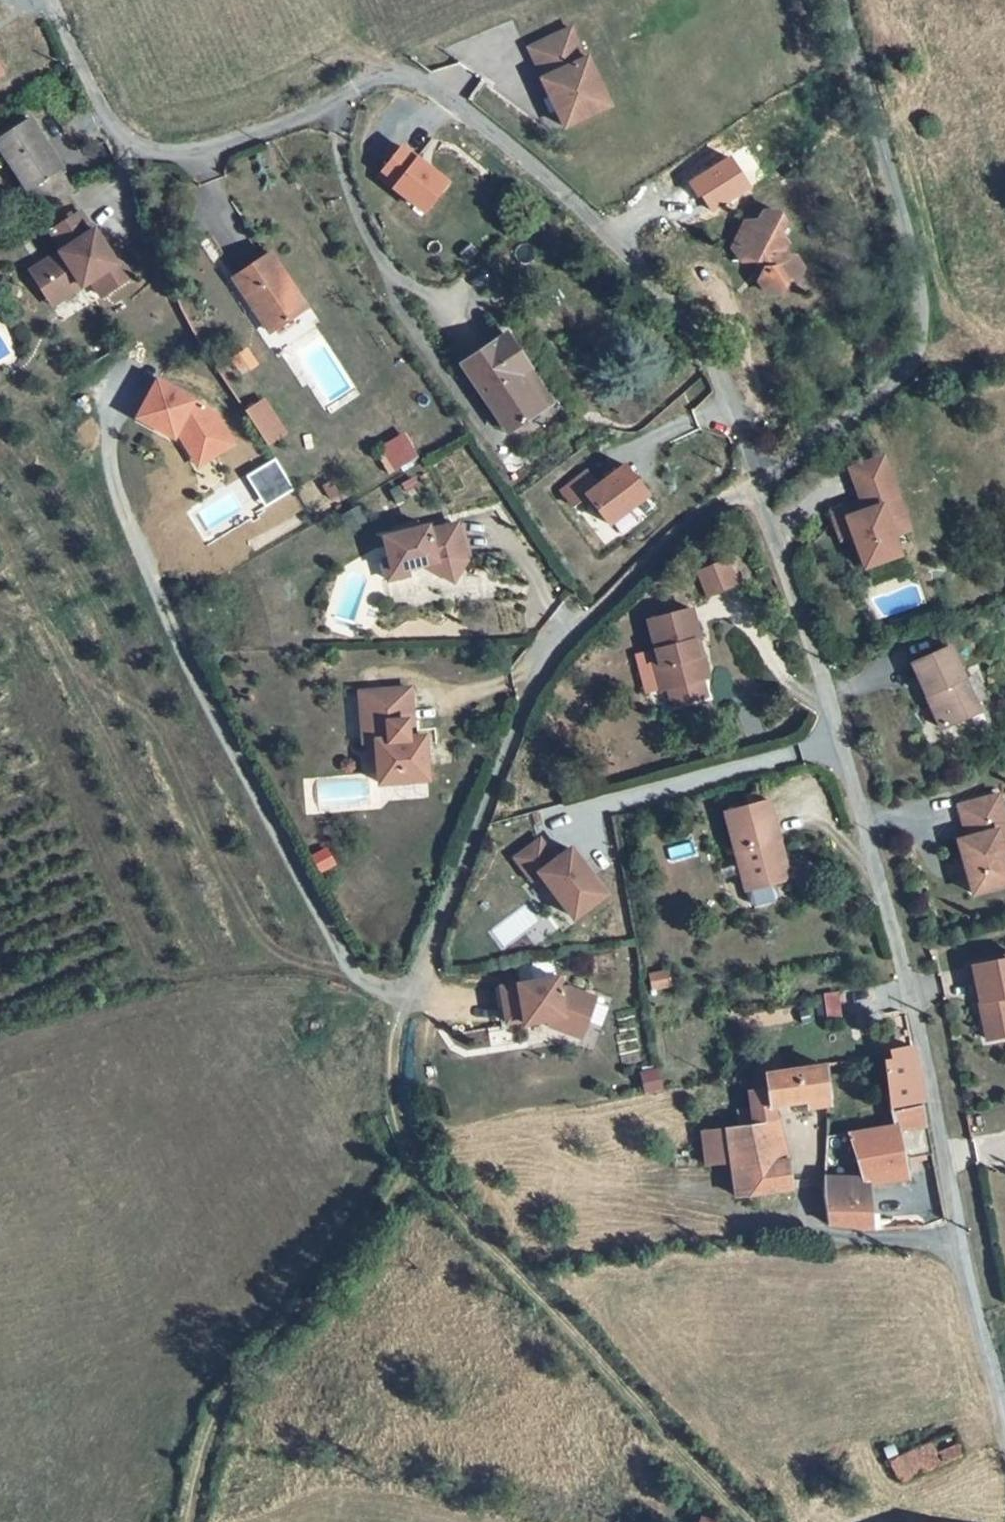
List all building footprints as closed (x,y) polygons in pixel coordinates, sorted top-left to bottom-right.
[(530,44),(544,74),(543,75),(551,92),(558,106),(566,123),(610,101),(587,54),(585,54),(571,24),(530,44)] [(13,52),(0,36),(0,63),(13,52)] [(551,109),(558,106),(551,92),(545,96),(551,109)] [(41,179),(56,205),(86,187),(70,161),(76,158),(45,107),(8,130),(38,181),(41,179)] [(373,174),(422,213),(449,178),(401,140),(373,174)] [(770,263),(759,284),(766,295),(781,293),(786,281),(796,282),(803,268),(793,258),(792,260),(790,260),(789,257),(789,244),(786,239),(792,225),(784,214),(763,215),(759,224),(747,223),(737,248),(742,263),(770,263)] [(93,283),(102,298),(128,281),(111,256),(96,230),(90,233),(82,219),(54,236),(64,252),(32,274),(44,293),(55,286),(65,300),(93,283)] [(269,251),(230,279),(253,309),(260,303),(281,331),(310,308),(269,251)] [(111,256),(128,281),(133,279),(118,252),(111,256)] [(44,293),(53,308),(65,300),(55,286),(44,293)] [(253,309),(274,336),(281,331),(260,303),(253,309)] [(461,359),(505,426),(539,404),(536,401),(514,368),(524,362),(503,331),(461,359)] [(536,401),(548,397),(524,362),(514,368),(536,401)] [(155,372),(134,408),(171,429),(174,422),(180,426),(178,430),(188,446),(203,436),(211,448),(231,436),(211,404),(155,372)] [(256,399),(244,407),(261,434),(274,425),(256,399)] [(374,448),(388,473),(419,455),(405,430),(374,448)] [(203,436),(188,446),(195,457),(211,448),(203,436)] [(862,497),(865,506),(847,513),(853,530),(855,536),(905,514),(883,452),(850,464),(862,497)] [(585,495),(608,524),(650,491),(623,457),(596,478),(585,466),(556,489),(571,506),(585,495)] [(832,508),(841,535),(853,530),(847,513),(865,506),(862,497),(832,508)] [(905,514),(855,536),(865,563),(900,551),(893,531),(909,525),(905,514)] [(385,534),(390,554),(395,574),(409,571),(408,565),(426,560),(454,577),(458,570),(467,556),(457,520),(429,527),(428,523),(385,534)] [(395,574),(390,554),(384,556),(389,576),(395,574)] [(727,556),(699,567),(708,591),(736,579),(727,556)] [(699,634),(692,604),(649,615),(659,659),(657,659),(663,684),(669,683),(674,701),(707,692),(703,675),(709,673),(703,648),(697,650),(693,635),(699,634)] [(699,634),(693,635),(697,650),(703,648),(699,634)] [(979,707),(950,641),(912,658),(942,724),(979,707)] [(411,684),(361,688),(365,738),(377,737),(380,780),(428,776),(425,732),(415,733),(409,734),(408,718),(413,717),(411,684)] [(959,802),(968,834),(958,836),(962,849),(1002,837),(999,826),(1004,824),(1004,810),(999,790),(959,802)] [(769,795),(725,807),(747,886),(784,876),(788,867),(783,848),(778,849),(775,836),(780,835),(769,795)] [(544,836),(520,853),(535,874),(543,868),(575,914),(607,891),(574,845),(558,856),(544,836)] [(962,849),(974,889),(1004,881),(1004,847),(1004,842),(1002,837),(962,849)] [(974,961),(989,1036),(1004,1032),(1004,954),(974,961)] [(513,987),(520,1022),(537,1019),(537,1023),(561,1018),(577,1016),(598,1023),(608,996),(581,986),(572,988),(570,976),(513,987)] [(561,1018),(562,1025),(594,1036),(598,1023),(577,1016),(561,1018)] [(884,1100),(921,1094),(912,1045),(877,1052),(884,1100)] [(746,1089),(748,1101),(752,1100),(776,1100),(806,1099),(807,1103),(824,1100),(830,1098),(824,1059),(749,1072),(751,1087),(746,1089)] [(754,1117),(752,1100),(748,1101),(736,1103),(739,1119),(754,1117)] [(786,1150),(776,1100),(752,1100),(754,1117),(739,1119),(746,1154),(786,1150)] [(897,1155),(932,1150),(922,1102),(892,1106),(897,1155)] [(897,1155),(892,1106),(885,1106),(887,1121),(849,1126),(858,1166),(898,1162),(897,1155)] [(746,1154),(739,1119),(724,1123),(731,1158),(737,1192),(791,1183),(786,1150),(746,1154)] [(701,1128),(707,1163),(731,1158),(724,1123),(701,1128)] [(861,1181),(905,1175),(898,1162),(858,1166),(854,1167),(823,1171),(821,1186),(827,1225),(871,1227),(861,1181)] [(946,1426),(878,1460),(888,1481),(957,1448),(946,1426)]
